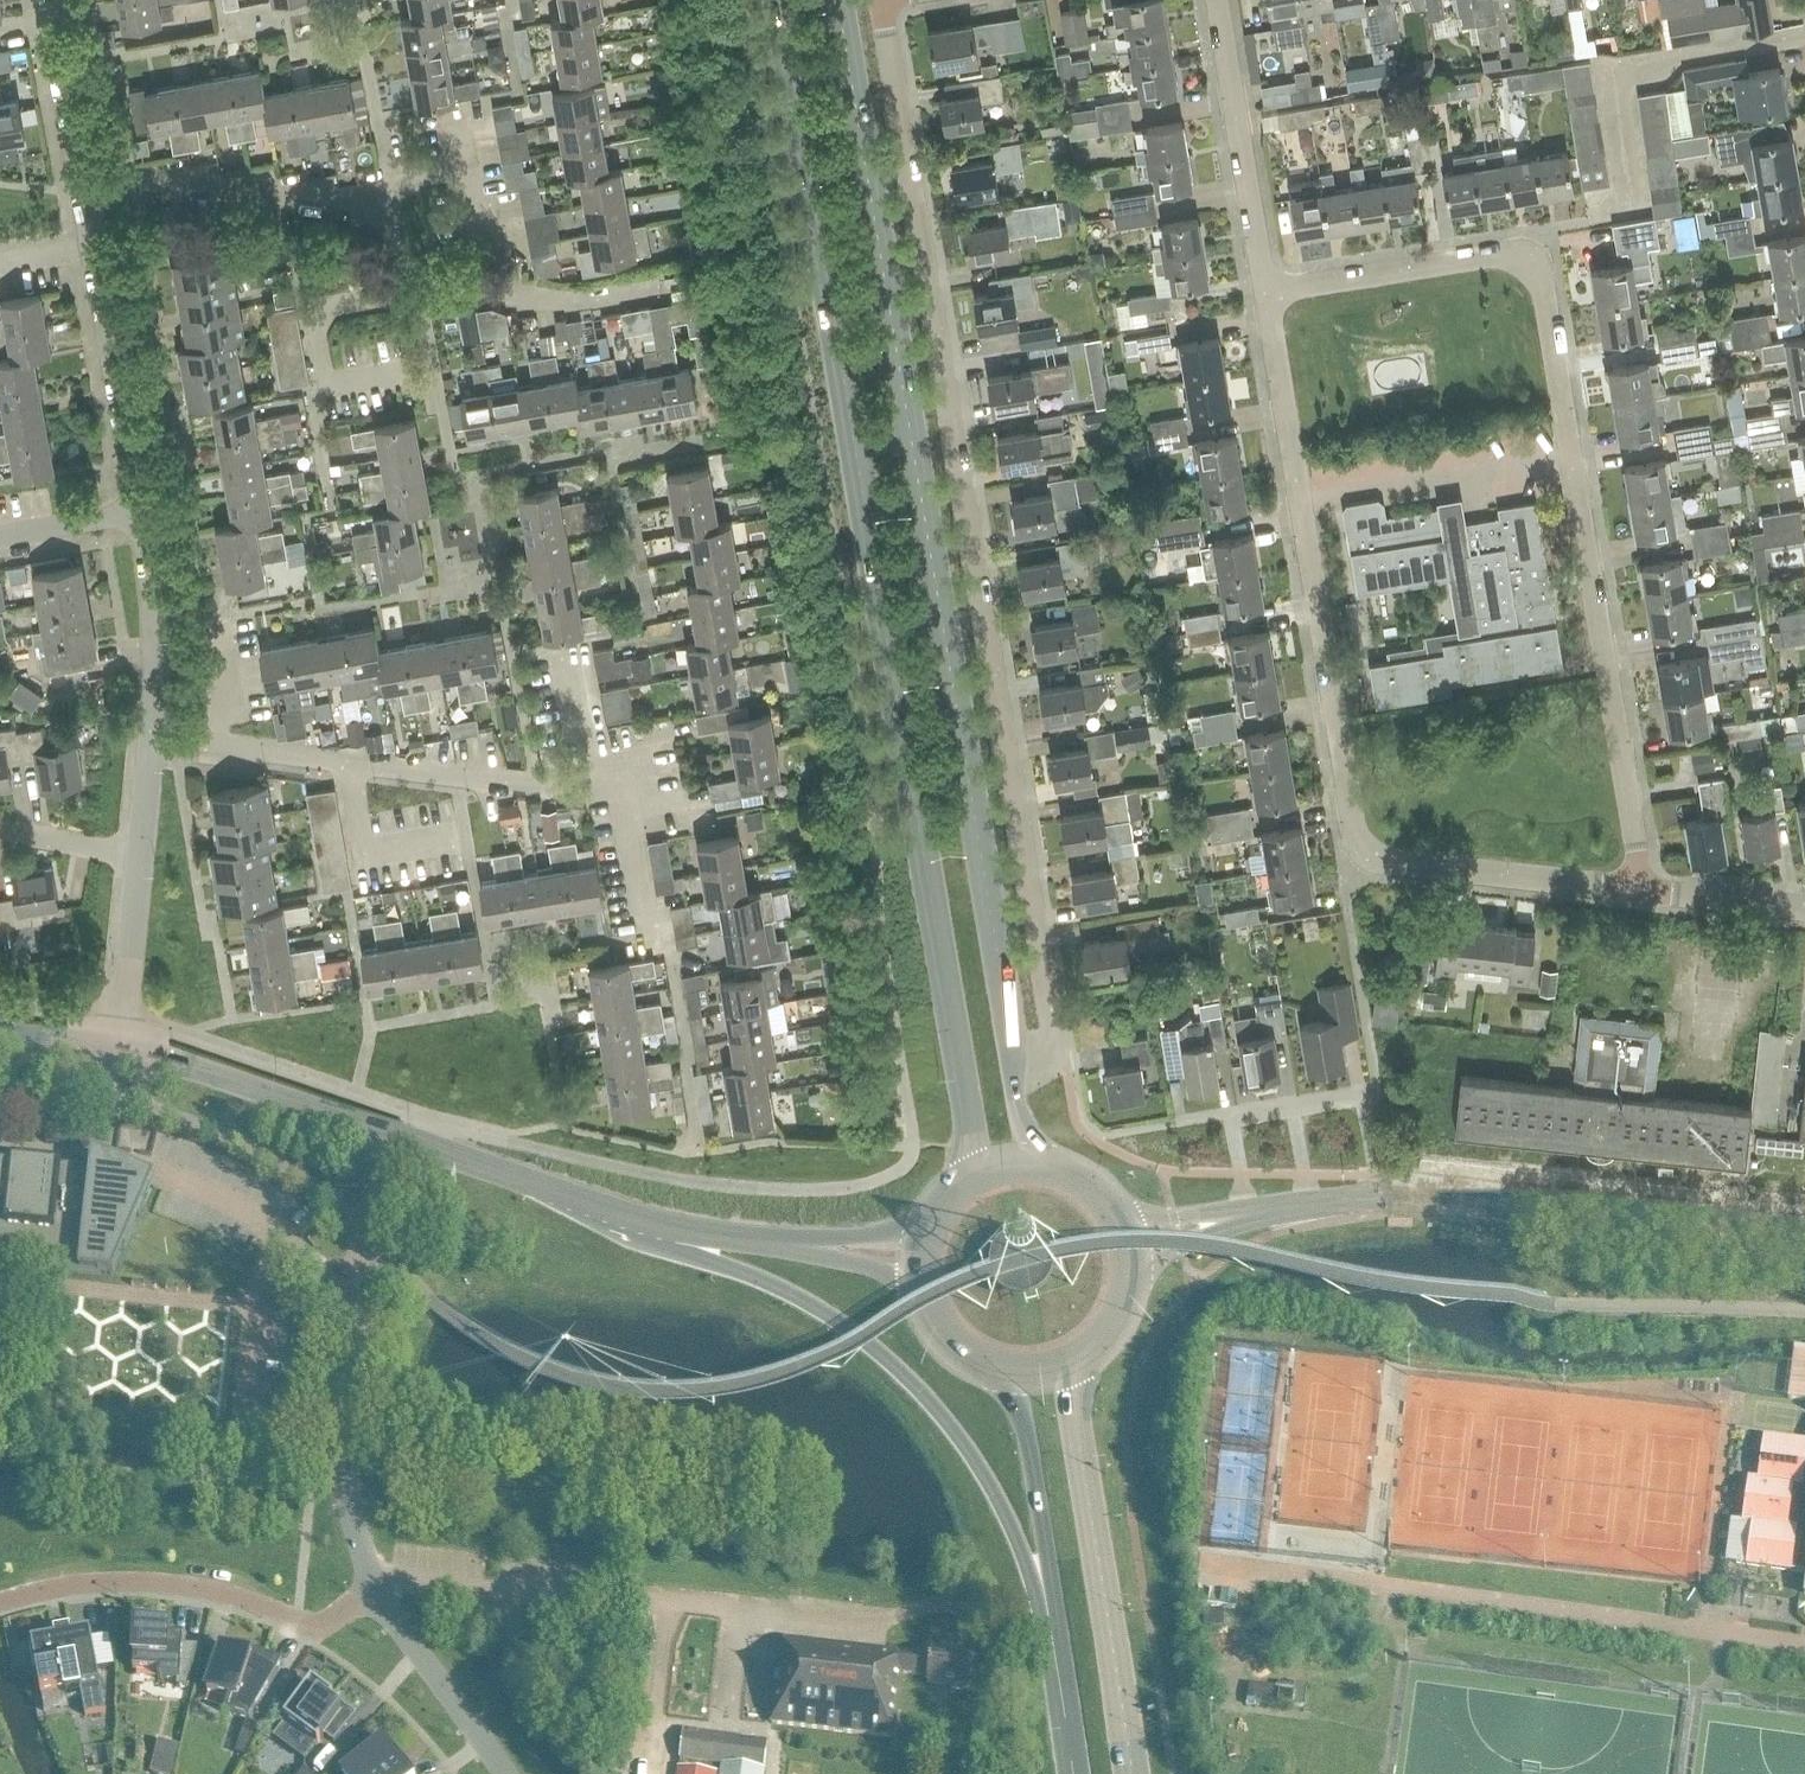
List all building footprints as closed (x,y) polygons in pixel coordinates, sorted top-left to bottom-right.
[(173,2),(184,0),(118,0),(123,27),(163,20),(176,17),(173,2)] [(414,18),(441,13),(441,14),(453,12),(451,0),(410,0),(414,18)] [(532,0),(520,0),(523,18),(535,16),(532,0)] [(602,0),(560,0),(564,19),(564,21),(593,15),(593,16),(605,14),(602,0)] [(1108,4),(1114,3),(1117,21),(1106,23),(1108,37),(1132,33),(1169,27),(1165,0),(1108,0),(1108,4)] [(1301,0),(1269,0),(1274,28),(1305,22),(1302,8),(1301,0)] [(1333,3),(1333,0),(1301,0),(1302,8),(1320,5),(1323,20),(1336,18),(1333,3)] [(1394,0),(1380,2),(1386,39),(1400,37),(1394,0)] [(1427,6),(1426,6),(1428,19),(1445,16),(1443,0),(1426,0),(1427,6)] [(1472,0),(1457,0),(1462,27),(1477,25),(1472,0)] [(1477,25),(1494,22),(1490,0),(1472,0),(1477,25)] [(1566,0),(1551,0),(1553,12),(1567,9),(1566,0)] [(1567,9),(1582,7),(1581,0),(1566,0),(1567,9)] [(1642,21),(1662,17),(1659,0),(1639,0),(1642,21)] [(1769,0),(1738,0),(1738,2),(1737,2),(1742,32),(1743,32),(1743,33),(1774,28),(1769,0)] [(1386,39),(1380,2),(1365,5),(1371,42),(1382,40),(1386,39)] [(1742,32),(1737,2),(1707,7),(1712,37),(1742,32)] [(1575,55),(1590,52),(1595,52),(1592,37),(1587,38),(1582,7),(1567,9),(1575,55)] [(1712,37),(1707,7),(1669,13),(1675,44),(1712,37)] [(1089,40),(1084,8),(1062,12),(1067,43),(1089,40)] [(471,37),(468,23),(456,26),(453,12),(441,14),(441,13),(414,18),(402,20),(407,49),(471,37)] [(598,43),(593,16),(593,15),(564,21),(564,19),(552,22),(557,51),(598,43)] [(994,51),(1011,49),(1006,19),(931,32),(937,67),(979,59),(976,44),(992,41),(994,51)] [(530,46),(526,27),(514,29),(517,49),(530,46)] [(1175,59),(1169,27),(1132,33),(1134,48),(1119,51),(1121,67),(1175,59)] [(668,40),(677,39),(675,29),(666,31),(663,32),(665,41),(668,40)] [(473,51),(471,37),(407,49),(412,77),(451,69),(449,55),(473,51)] [(1391,83),(1384,40),(1382,40),(1371,42),(1375,62),(1346,66),(1350,90),(1391,83)] [(603,73),(598,43),(557,51),(562,80),(603,73)] [(505,59),(503,45),(488,48),(490,62),(494,62),(505,59)] [(1514,65),(1530,62),(1527,48),(1511,50),(1514,65)] [(1092,73),(1090,58),(1072,61),(1070,53),(1056,55),(1060,78),(1074,76),(1092,73)] [(535,74),(531,55),(519,57),(522,77),(535,74)] [(1419,78),(1437,74),(1434,57),(1416,60),(1419,78)] [(1780,67),(1749,72),(1747,58),(1684,69),(1688,96),(1709,92),(1708,85),(1733,80),(1739,115),(1787,107),(1780,67)] [(494,62),(495,69),(501,74),(508,72),(505,59),(494,62)] [(1179,86),(1175,59),(1121,67),(1121,68),(1125,67),(1127,81),(1139,79),(1142,98),(1177,92),(1177,87),(1179,86)] [(1590,61),(1562,65),(1564,79),(1565,80),(1593,75),(1590,61)] [(984,77),(999,74),(997,62),(982,65),(984,77)] [(1564,79),(1562,65),(1522,72),(1525,86),(1564,79)] [(1308,66),(1295,68),(1298,81),(1299,87),(1301,87),(1312,85),(1308,66)] [(454,84),(451,69),(412,77),(417,106),(481,94),(478,79),(454,84)] [(265,94),(261,70),(232,76),(244,139),(257,137),(253,113),(266,110),(268,110),(265,94)] [(1525,86),(1522,72),(1507,75),(1510,89),(1525,86)] [(981,101),(1004,97),(1000,74),(999,74),(984,77),(973,79),(975,93),(942,99),(947,129),(985,123),(981,101)] [(1595,90),(1593,75),(1565,80),(1567,94),(1595,90)] [(244,139),(232,76),(204,81),(211,120),(226,118),(230,142),(243,140),(244,139)] [(349,78),(358,124),(370,122),(362,76),(349,78)] [(1074,76),(1060,78),(1061,87),(1076,85),(1074,76)] [(349,78),(320,84),(328,123),(342,120),(346,145),(361,142),(349,78)] [(1479,93),(1477,80),(1462,82),(1464,96),(1463,96),(1479,93)] [(211,120),(204,81),(176,86),(188,150),(201,147),(197,123),(211,120)] [(1263,88),(1266,107),(1293,102),(1303,100),(1301,87),(1299,87),(1298,81),(1263,88)] [(19,99),(4,102),(0,82),(0,143),(26,139),(23,124),(21,109),(19,99)] [(1464,96),(1462,82),(1455,83),(1457,97),(1463,96),(1464,96)] [(1312,85),(1301,87),(1303,100),(1323,97),(1321,83),(1312,85)] [(328,123),(320,84),(292,89),(304,153),(318,150),(313,126),(328,123)] [(606,84),(594,87),(553,95),(558,124),(599,116),(611,113),(606,84)] [(188,150),(176,86),(148,91),(147,87),(139,89),(139,88),(130,90),(138,132),(154,129),(154,131),(170,128),(174,152),(188,150)] [(1666,91),(1669,106),(1671,122),(1673,137),(1691,134),(1684,88),(1666,91)] [(292,89),(265,94),(268,110),(266,110),(271,133),(286,131),(290,155),(304,153),(292,89)] [(1598,104),(1595,90),(1567,94),(1570,109),(1598,104)] [(1638,95),(1640,110),(1669,106),(1666,91),(1638,95)] [(1386,108),(1384,95),(1370,98),(1372,111),(1386,108)] [(1372,111),(1370,98),(1355,100),(1357,113),(1372,111)] [(1702,98),(1688,100),(1693,130),(1707,128),(1702,98)] [(1130,113),(1128,99),(1096,104),(1097,107),(1099,119),(1130,113)] [(514,117),(511,103),(492,107),(494,121),(514,117)] [(1600,119),(1598,104),(1570,109),(1572,123),(1600,119)] [(1309,107),(1312,121),(1326,118),(1324,105),(1309,107)] [(35,106),(21,109),(23,124),(38,121),(35,106)] [(1671,122),(1669,106),(1640,110),(1642,125),(1671,122)] [(1097,107),(1069,112),(1071,123),(1099,119),(1097,107)] [(1312,121),(1309,107),(1278,113),(1281,129),(1312,123),(1312,121)] [(1133,128),(1130,113),(1099,119),(1071,123),(1069,123),(1071,138),(1133,128)] [(605,144),(599,116),(558,124),(564,151),(605,144)] [(1603,133),(1600,119),(1572,123),(1574,138),(1603,133)] [(1042,124),(1044,136),(1065,131),(1063,120),(1042,124)] [(1150,147),(1146,147),(1136,149),(1138,162),(1144,161),(1190,154),(1186,127),(1183,127),(1182,122),(1147,128),(1150,147)] [(1673,137),(1671,122),(1642,125),(1644,141),(1673,137)] [(1798,172),(1792,137),(1769,140),(1766,127),(1717,135),(1722,163),(1749,159),(1752,179),(1759,178),(1798,172)] [(519,145),(517,133),(497,136),(500,149),(519,145)] [(1438,133),(1423,135),(1429,170),(1444,168),(1438,133)] [(1605,148),(1603,133),(1574,138),(1577,153),(1605,148)] [(1422,215),(1416,177),(1415,173),(1429,170),(1423,135),(1408,138),(1413,163),(1382,168),(1391,220),(1422,215)] [(1689,136),(1673,138),(1675,152),(1675,155),(1691,153),(1689,136)] [(1673,138),(1673,137),(1644,141),(1646,156),(1675,152),(1673,138)] [(148,138),(136,140),(138,156),(151,154),(148,138)] [(245,150),(243,140),(230,142),(232,153),(245,150)] [(996,172),(1024,167),(1020,141),(991,146),(993,159),(954,166),(959,199),(999,192),(996,172)] [(609,171),(605,144),(564,151),(569,181),(581,179),(580,177),(610,172),(609,171)] [(1512,200),(1505,155),(1504,155),(1503,148),(1473,153),(1482,205),(1512,200)] [(1568,151),(1549,155),(1548,148),(1535,150),(1536,157),(1543,195),(1574,190),(1568,151)] [(1608,166),(1605,148),(1577,153),(1580,171),(1608,166)] [(1675,155),(1675,152),(1646,156),(1648,171),(1677,167),(1675,155)] [(1482,205),(1473,153),(1454,156),(1456,170),(1444,172),(1450,210),(1482,205)] [(1543,195),(1536,157),(1519,160),(1518,153),(1505,155),(1512,200),(1543,195)] [(1195,180),(1190,154),(1144,161),(1146,175),(1155,173),(1158,192),(1193,186),(1192,181),(1195,180)] [(524,173),(522,161),(502,164),(505,177),(524,173)] [(1391,220),(1382,168),(1384,182),(1367,185),(1364,166),(1350,168),(1354,187),(1360,225),(1391,220)] [(1611,184),(1608,166),(1580,171),(1583,188),(1611,184)] [(1679,183),(1677,167),(1648,171),(1650,186),(1679,183)] [(621,168),(609,171),(610,172),(580,177),(581,179),(586,205),(627,198),(621,168)] [(1360,225),(1354,187),(1337,190),(1334,171),(1320,174),(1321,179),(1330,231),(1360,225)] [(1803,207),(1798,172),(1759,178),(1765,213),(1803,207)] [(1330,231),(1321,179),(1290,184),(1298,236),(1330,231)] [(1058,198),(1077,195),(1075,181),(1056,184),(1058,198)] [(1681,198),(1679,183),(1650,186),(1652,202),(1681,198)] [(542,204),(538,185),(519,188),(522,208),(542,204)] [(1155,207),(1153,192),(1112,199),(1114,214),(1155,207)] [(632,226),(627,198),(586,205),(591,233),(632,226)] [(1683,213),(1681,198),(1652,202),(1655,217),(1683,213)] [(1056,200),(1033,203),(1004,208),(1006,222),(965,229),(970,260),(1012,252),(1009,236),(1036,232),(1037,236),(1062,231),(1056,200)] [(1158,222),(1155,207),(1114,214),(1117,229),(1158,222)] [(547,232),(543,213),(524,217),(527,236),(547,232)] [(1695,214),(1674,217),(1676,228),(1696,224),(1695,214)] [(708,229),(706,215),(695,217),(698,231),(708,229)] [(1715,229),(1716,236),(1753,230),(1751,215),(1714,221),(1715,229)] [(1638,299),(1635,281),(1646,280),(1653,279),(1648,247),(1659,246),(1655,218),(1653,218),(1625,223),(1613,224),(1618,252),(1629,251),(1631,264),(1594,270),(1599,305),(1638,299)] [(1167,243),(1162,244),(1154,246),(1156,259),(1207,250),(1202,224),(1200,224),(1199,219),(1164,225),(1167,243)] [(1715,229),(1714,221),(1699,224),(1701,238),(1716,236),(1715,229)] [(632,226),(591,233),(594,248),(579,251),(579,252),(582,252),(586,273),(583,273),(584,275),(613,270),(611,260),(650,252),(644,223),(632,226)] [(1753,230),(1716,236),(1726,235),(1729,255),(1767,248),(1769,260),(1773,259),(1775,276),(1804,271),(1804,235),(1770,241),(1770,242),(1756,244),(1753,230)] [(552,260),(548,241),(529,245),(533,264),(552,260)] [(1207,250),(1156,259),(1152,259),(1158,293),(1129,298),(1129,302),(1117,304),(1121,327),(1148,322),(1146,311),(1172,306),(1169,290),(1209,283),(1209,278),(1211,277),(1207,250)] [(175,261),(180,290),(234,280),(229,251),(175,261)] [(1092,267),(1106,265),(1104,251),(1090,253),(1092,267)] [(1775,276),(1781,311),(1804,307),(1804,271),(1775,276)] [(982,329),(983,329),(983,333),(986,335),(998,334),(1000,329),(1000,326),(1019,323),(1016,306),(1035,303),(1030,273),(1005,277),(1008,291),(976,297),(982,329)] [(245,337),(234,280),(180,290),(190,345),(190,346),(236,338),(236,339),(245,337)] [(277,306),(294,302),(292,288),(274,291),(277,306)] [(47,323),(42,294),(2,302),(5,317),(0,318),(0,331),(47,323)] [(701,297),(686,300),(693,332),(707,329),(701,297)] [(1641,317),(1638,299),(1599,305),(1605,340),(1647,334),(1644,316),(1641,317)] [(268,312),(270,325),(298,320),(296,306),(268,312)] [(652,321),(650,308),(638,310),(640,323),(652,321)] [(476,310),(459,313),(464,343),(481,340),(476,310)] [(479,313),(483,339),(497,337),(493,311),(479,313)] [(507,315),(493,311),(497,337),(511,335),(507,315)] [(1730,319),(1730,323),(1716,325),(1718,336),(1770,328),(1767,313),(1730,319)] [(698,407),(691,368),(675,371),(671,347),(675,346),(670,317),(653,320),(658,349),(657,349),(668,412),(698,407)] [(301,334),(298,320),(270,325),(273,339),(301,334)] [(47,323),(0,331),(0,346),(10,344),(13,358),(35,354),(35,356),(52,353),(47,323)] [(1057,341),(1054,324),(1020,331),(1023,347),(1057,341)] [(1697,339),(1695,325),(1657,331),(1660,346),(1697,339)] [(1786,339),(1772,342),(1770,328),(1718,336),(1720,351),(1763,344),(1765,360),(1789,356),(1792,375),(1804,372),(1804,336),(1786,339)] [(1173,345),(1170,331),(1125,339),(1128,353),(1173,345)] [(615,356),(611,332),(597,334),(599,346),(601,359),(615,356)] [(541,335),(544,357),(557,354),(553,333),(541,335)] [(310,383),(301,334),(273,339),(282,388),(310,383)] [(708,337),(694,340),(700,372),(714,369),(708,337)] [(1089,360),(1106,357),(1102,337),(1086,340),(1089,360)] [(1714,337),(1697,339),(1699,352),(1716,350),(1714,337)] [(246,395),(236,339),(236,338),(190,346),(190,345),(180,347),(191,405),(246,395)] [(1184,362),(1187,379),(1225,373),(1220,338),(1177,345),(1180,362),(1184,362)] [(1699,352),(1697,339),(1660,346),(1662,361),(1700,355),(1699,352)] [(486,362),(483,344),(474,346),(477,363),(486,362)] [(668,412),(657,349),(644,351),(648,376),(634,378),(640,417),(668,412)] [(35,356),(35,354),(13,358),(0,360),(0,390),(40,383),(35,356)] [(577,388),(579,388),(577,376),(561,379),(557,354),(544,357),(543,357),(554,421),(581,416),(582,416),(577,388)] [(640,417),(634,378),(619,381),(615,356),(601,359),(612,422),(640,417)] [(554,421),(543,357),(529,359),(534,384),(519,386),(526,426),(554,421)] [(612,422),(601,359),(588,361),(592,386),(579,388),(577,388),(582,416),(581,416),(583,428),(612,422)] [(1666,392),(1661,378),(1657,359),(1644,362),(1644,363),(1614,368),(1614,367),(1605,368),(1605,370),(1606,369),(1606,372),(1607,375),(1608,378),(1610,380),(1612,383),(1615,403),(1663,395),(1667,395),(1666,392)] [(1035,392),(1074,385),(1070,362),(1030,369),(1030,371),(989,378),(995,411),(1037,403),(1035,392)] [(526,426),(519,386),(505,389),(501,364),(487,367),(498,430),(526,426)] [(498,430),(487,367),(473,369),(478,394),(462,396),(463,400),(468,427),(469,436),(498,430)] [(1792,375),(1795,396),(1772,399),(1774,413),(1746,418),(1748,432),(1786,426),(1783,412),(1798,410),(1804,408),(1804,372),(1792,375)] [(1231,408),(1225,373),(1187,379),(1190,397),(1186,398),(1189,415),(1231,408)] [(40,383),(0,390),(0,404),(3,404),(5,418),(45,411),(40,383)] [(1112,392),(1096,394),(1098,407),(1114,404),(1112,392)] [(1663,431),(1661,416),(1666,415),(1663,395),(1615,403),(1621,439),(1663,431)] [(468,427),(463,400),(449,403),(454,430),(468,427)] [(283,429),(280,415),(256,419),(253,404),(214,411),(219,440),(283,429)] [(1113,425),(1111,410),(1087,413),(1089,429),(1113,425)] [(45,411),(5,418),(8,432),(0,434),(0,449),(50,440),(45,411)] [(299,412),(280,415),(283,429),(298,426),(302,425),(299,412)] [(1071,436),(1066,436),(1062,413),(1036,417),(1038,431),(999,438),(1004,468),(1044,462),(1075,456),(1071,436)] [(1187,430),(1184,415),(1152,420),(1154,435),(1187,430)] [(379,442),(381,456),(421,449),(415,420),(352,432),(354,447),(379,442)] [(1673,429),(1676,444),(1713,438),(1711,423),(1673,429)] [(1788,442),(1786,426),(1748,432),(1751,448),(1788,442)] [(298,427),(283,429),(285,442),(301,440),(298,427)] [(263,461),(261,447),(285,442),(283,429),(219,440),(224,468),(263,461)] [(1189,444),(1187,430),(1154,435),(1157,449),(1189,444)] [(1201,459),(1204,477),(1242,471),(1236,436),(1194,443),(1197,460),(1201,459)] [(1716,452),(1713,438),(1676,444),(1678,459),(1716,452)] [(50,440),(0,449),(0,462),(13,460),(16,475),(55,468),(50,440)] [(426,477),(421,449),(381,456),(384,471),(360,475),(362,489),(426,477)] [(740,449),(722,452),(723,455),(725,467),(742,464),(740,449)] [(1626,467),(1632,502),(1670,495),(1667,478),(1671,477),(1668,459),(1626,467)] [(293,485),(290,471),(266,475),(263,461),(224,468),(229,496),(293,485)] [(668,475),(673,504),(714,497),(709,468),(668,475)] [(302,469),(290,471),(293,485),(304,483),(302,469)] [(1248,506),(1242,471),(1204,477),(1207,495),(1203,496),(1206,513),(1248,506)] [(1054,508),(1080,503),(1075,476),(1049,480),(1051,494),(1014,501),(1016,514),(1012,515),(1015,529),(1018,528),(1019,531),(1057,525),(1054,508)] [(432,506),(426,477),(362,489),(365,503),(389,498),(392,511),(392,513),(414,509),(414,510),(432,506)] [(304,483),(293,485),(295,498),(307,496),(304,483)] [(636,501),(633,483),(621,485),(624,503),(636,501)] [(1741,484),(1718,487),(1721,503),(1743,499),(1741,484)] [(293,485),(229,496),(234,523),(234,524),(256,520),(256,521),(273,518),(271,503),(295,498),(293,485)] [(519,496),(525,525),(588,513),(585,499),(561,504),(558,488),(519,496)] [(1681,493),(1670,495),(1632,502),(1638,537),(1685,529),(1686,526),(1681,493)] [(719,524),(714,497),(673,504),(679,534),(690,531),(690,530),(719,525),(719,524)] [(1500,517),(1464,523),(1462,515),(1450,506),(1387,516),(1385,502),(1378,497),(1347,503),(1343,509),(1348,538),(1355,543),(1356,550),(1352,551),(1358,592),(1453,577),(1462,629),(1423,635),(1425,645),(1387,651),(1389,660),(1370,663),(1377,704),(1453,692),(1452,682),(1564,664),(1537,501),(1498,508),(1500,517)] [(770,516),(780,515),(782,514),(780,500),(778,501),(768,502),(770,516)] [(341,510),(342,519),(343,523),(355,521),(352,508),(341,510)] [(419,536),(414,510),(414,509),(392,513),(392,511),(374,515),(377,530),(353,535),(355,548),(419,536)] [(1762,515),(1765,530),(1802,524),(1800,509),(1762,515)] [(641,529),(638,510),(626,512),(629,531),(641,529)] [(590,527),(588,513),(525,525),(530,553),(569,546),(566,531),(590,527)] [(1203,528),(1201,514),(1156,521),(1158,535),(1170,533),(1203,528)] [(285,541),(283,530),(258,535),(256,521),(256,520),(234,524),(234,523),(216,526),(222,556),(285,544),(285,541)] [(731,521),(719,524),(719,525),(690,530),(690,531),(695,558),(736,551),(731,521)] [(1690,527),(1692,542),(1730,536),(1727,521),(1690,527)] [(1802,524),(1765,530),(1751,532),(1753,548),(1804,539),(1802,524)] [(1206,542),(1203,528),(1170,533),(1158,535),(1160,549),(1206,542)] [(1217,557),(1220,575),(1258,569),(1252,534),(1210,541),(1213,558),(1217,557)] [(425,565),(419,536),(355,548),(358,562),(375,559),(378,574),(425,565)] [(1732,551),(1730,536),(1692,542),(1695,557),(1732,551)] [(646,557),(643,538),(631,540),(634,559),(646,557)] [(303,539),(285,541),(285,544),(288,558),(289,564),(307,561),(308,561),(304,539),(303,539)] [(1063,571),(1088,566),(1083,539),(1057,543),(1059,557),(1021,564),(1026,595),(1066,588),(1063,571)] [(316,543),(318,555),(329,554),(326,541),(316,543)] [(285,544),(222,556),(227,584),(240,582),(242,597),(269,592),(266,580),(266,579),(263,562),(288,558),(285,544)] [(572,560),(569,546),(530,553),(535,581),(598,569),(596,555),(572,560)] [(741,580),(736,551),(695,558),(700,585),(700,586),(729,581),(730,582),(741,580)] [(1642,565),(1648,600),(1687,594),(1684,576),(1687,575),(1685,558),(1642,565)] [(35,574),(40,603),(87,595),(82,566),(35,574)] [(651,585),(648,566),(636,568),(639,587),(651,585)] [(608,567),(598,569),(601,582),(611,581),(608,567)] [(601,582),(598,569),(535,581),(540,609),(579,601),(577,587),(601,582)] [(1264,604),(1258,569),(1220,575),(1223,593),(1219,593),(1222,611),(1264,604)] [(1769,569),(1756,572),(1758,583),(1771,581),(1769,569)] [(735,609),(730,582),(729,581),(700,586),(700,585),(688,587),(693,616),(735,609)] [(656,613),(653,594),(640,596),(644,615),(656,613)] [(1690,611),(1687,594),(1648,600),(1654,635),(1696,628),(1693,610),(1690,611)] [(92,622),(87,595),(40,603),(45,629),(45,630),(92,622)] [(582,616),(579,601),(540,609),(545,638),(609,626),(606,611),(582,616)] [(1072,620),(1035,626),(1037,640),(1033,641),(1036,655),(1040,654),(1040,657),(1079,650),(1076,633),(1101,629),(1096,601),(1070,606),(1072,620)] [(740,638),(735,609),(693,616),(698,643),(699,645),(728,639),(728,640),(740,638)] [(1779,614),(1781,630),(1804,626),(1804,610),(1779,614)] [(1220,625),(1218,611),(1185,617),(1187,631),(1220,625)] [(1706,626),(1709,641),(1746,635),(1744,620),(1706,626)] [(97,650),(92,622),(45,630),(45,629),(34,631),(36,644),(40,644),(43,659),(46,675),(95,666),(92,651),(97,650)] [(1222,640),(1220,625),(1187,631),(1189,645),(1222,640)] [(1781,630),(1784,644),(1804,641),(1804,626),(1781,630)] [(379,651),(380,651),(376,627),(347,633),(358,696),(372,694),(367,670),(381,667),(382,667),(379,651)] [(492,630),(463,636),(474,699),(488,697),(484,672),(499,670),(492,630)] [(1233,655),(1236,673),(1275,666),(1269,631),(1227,638),(1230,656),(1233,655)] [(358,696),(347,633),(319,638),(327,683),(341,680),(345,699),(358,696)] [(1749,650),(1746,635),(1709,641),(1711,656),(1749,650)] [(474,699),(463,636),(435,641),(442,680),(456,677),(461,702),(474,699)] [(789,639),(791,654),(807,652),(805,636),(789,639)] [(327,683),(319,638),(291,643),(303,707),(316,704),(313,685),(327,683)] [(733,667),(728,640),(728,639),(699,645),(698,643),(687,645),(692,675),(733,667)] [(442,680),(435,641),(407,646),(418,710),(432,707),(427,683),(442,680)] [(306,735),(302,707),(303,707),(291,643),(262,649),(269,688),(285,685),(289,709),(283,709),(288,738),(306,735)] [(418,710),(407,646),(380,651),(379,651),(382,667),(381,667),(385,691),(400,688),(405,712),(418,710)] [(593,651),(596,664),(615,660),(613,648),(593,651)] [(647,654),(631,657),(634,675),(650,672),(647,654)] [(802,664),(800,654),(783,658),(785,667),(802,664)] [(1659,665),(1665,700),(1703,693),(1700,676),(1710,674),(1707,656),(1659,665)] [(630,657),(615,660),(596,664),(599,679),(633,672),(630,657)] [(1047,720),(1087,713),(1086,710),(1098,708),(1109,694),(1104,664),(1078,669),(1081,683),(1042,689),(1047,720)] [(1281,702),(1275,666),(1236,673),(1239,691),(1236,691),(1239,709),(1281,702)] [(738,696),(733,667),(692,675),(697,704),(738,696)] [(1139,667),(1122,678),(1131,692),(1147,681),(1139,667)] [(1769,682),(1768,676),(1750,679),(1751,685),(1769,682)] [(21,679),(10,695),(34,711),(45,695),(21,679)] [(607,722),(635,717),(629,686),(601,691),(607,722)] [(1706,711),(1703,693),(1665,700),(1671,735),(1713,728),(1710,710),(1706,711)] [(316,704),(303,707),(305,721),(319,718),(316,704)] [(730,727),(732,738),(734,751),(775,744),(770,715),(749,718),(748,706),(697,714),(699,731),(730,727)] [(1236,723),(1234,709),(1201,715),(1204,729),(1236,723)] [(1785,715),(1787,730),(1804,726),(1804,711),(1785,715)] [(1201,715),(1191,717),(1193,730),(1203,729),(1204,729),(1201,715)] [(365,743),(361,719),(347,721),(351,745),(365,743)] [(1763,734),(1760,719),(1723,724),(1726,740),(1741,737),(1761,734),(1763,734)] [(459,721),(450,723),(452,737),(461,735),(459,721)] [(1239,737),(1236,723),(1204,729),(1203,729),(1193,730),(1196,745),(1239,737)] [(1148,746),(1145,726),(1116,730),(1119,751),(1148,746)] [(16,732),(15,727),(0,730),(0,790),(10,788),(6,764),(20,762),(15,732),(16,732)] [(45,751),(42,738),(41,728),(16,732),(15,732),(20,762),(35,759),(40,790),(82,783),(76,745),(45,751)] [(1291,764),(1287,738),(1285,729),(1243,736),(1246,754),(1250,753),(1253,771),(1291,764)] [(1117,752),(1115,738),(1113,730),(1086,734),(1088,748),(1053,754),(1058,783),(1093,777),(1090,757),(1117,752)] [(382,733),(368,735),(370,749),(384,747),(382,733)] [(1741,737),(1744,754),(1764,750),(1761,734),(1741,737)] [(424,749),(422,739),(411,741),(412,751),(424,749)] [(781,773),(775,744),(734,751),(739,777),(709,783),(712,801),(721,799),(742,795),(762,791),(760,777),(781,773)] [(1695,770),(1716,767),(1713,746),(1692,750),(1695,770)] [(1297,799),(1291,764),(1253,771),(1256,788),(1252,789),(1255,806),(1297,799)] [(1720,817),(1732,815),(1725,776),(1699,781),(1705,818),(1687,821),(1694,862),(1727,856),(1720,817)] [(213,793),(222,849),(222,850),(268,842),(268,843),(277,842),(267,784),(213,793)] [(1774,811),(1786,809),(1782,785),(1757,789),(1760,813),(1744,815),(1750,853),(1780,848),(1774,811)] [(307,794),(309,807),(338,802),(336,789),(307,794)] [(764,802),(762,791),(742,795),(745,805),(764,802)] [(1134,838),(1130,818),(1126,791),(1100,796),(1102,810),(1063,816),(1068,847),(1107,840),(1107,842),(1134,838)] [(309,805),(307,794),(307,792),(296,794),(298,807),(309,805)] [(742,795),(721,799),(723,810),(745,805),(742,795)] [(340,815),(338,802),(309,807),(311,820),(340,815)] [(499,809),(502,825),(520,822),(518,805),(499,809)] [(1253,821),(1250,806),(1208,814),(1210,828),(1253,821)] [(562,838),(557,810),(543,813),(548,841),(562,838)] [(570,825),(569,810),(558,811),(560,826),(570,825)] [(750,828),(763,825),(761,811),(748,814),(750,828)] [(342,828),(340,815),(311,820),(314,833),(342,828)] [(1255,835),(1253,821),(1210,828),(1213,842),(1255,835)] [(1266,851),(1269,869),(1308,862),(1302,827),(1260,834),(1263,851),(1266,851)] [(344,841),(342,828),(314,833),(316,846),(344,841)] [(698,843),(702,872),(744,865),(739,836),(698,843)] [(667,840),(648,843),(653,872),(672,869),(667,840)] [(352,887),(344,841),(316,846),(324,892),(352,887)] [(576,841),(563,843),(573,907),(603,902),(596,863),(580,865),(576,841)] [(277,899),(268,843),(268,842),(222,850),(222,849),(213,851),(223,909),(277,899)] [(573,907),(563,843),(549,845),(553,870),(539,872),(545,912),(573,907)] [(545,912),(539,872),(524,875),(520,850),(506,853),(517,916),(545,912)] [(1115,883),(1141,879),(1136,852),(1110,856),(1112,870),(1073,877),(1078,907),(1118,901),(1115,883)] [(517,916),(506,853),(493,855),(497,879),(481,882),(488,921),(517,916)] [(1313,897),(1308,862),(1269,869),(1272,886),(1269,887),(1271,904),(1313,897)] [(749,894),(749,892),(744,865),(702,872),(707,902),(719,900),(719,898),(749,894)] [(16,896),(2,898),(7,929),(15,928),(32,925),(30,913),(57,908),(50,866),(12,873),(16,896)] [(676,890),(674,878),(655,881),(657,893),(676,890)] [(441,885),(443,897),(456,895),(454,883),(441,885)] [(777,917),(772,888),(749,892),(749,894),(719,898),(719,900),(724,926),(773,918),(777,917)] [(244,914),(249,943),(288,937),(286,923),(311,919),(308,904),(244,914)] [(673,921),(693,918),(690,905),(671,908),(673,921)] [(1260,921),(1258,906),(1223,912),(1226,927),(1260,921)] [(458,909),(444,911),(455,975),(484,970),(477,931),(462,933),(458,909)] [(455,975),(444,911),(430,913),(434,938),(420,940),(427,980),(455,975)] [(386,913),(373,915),(374,923),(387,921),(386,913)] [(1129,951),(1162,945),(1157,915),(1117,922),(1119,936),(1084,942),(1090,976),(1132,969),(1129,951)] [(401,918),(400,919),(387,921),(398,985),(427,980),(420,940),(406,943),(401,918)] [(776,940),(773,918),(724,926),(729,956),(744,953),(745,964),(790,957),(787,938),(776,940)] [(398,985),(387,921),(374,923),(378,947),(363,950),(369,989),(398,985)] [(1441,922),(1435,972),(1456,974),(1457,961),(1467,962),(1465,974),(1483,976),(1501,978),(1502,966),(1511,967),(1510,980),(1530,982),(1536,932),(1516,930),(1517,928),(1489,925),(1460,921),(1460,924),(1441,922)] [(697,946),(695,933),(676,937),(678,949),(697,946)] [(291,952),(288,937),(249,943),(254,972),(318,961),(316,949),(315,948),(291,952)] [(316,949),(318,961),(326,960),(324,947),(316,949)] [(1431,953),(1415,952),(1412,980),(1428,982),(1431,953)] [(320,963),(322,978),(351,974),(349,958),(320,963)] [(590,969),(595,998),(634,991),(632,977),(656,973),(654,959),(590,969)] [(295,979),(320,975),(318,961),(254,972),(259,1001),(298,995),(295,979)] [(758,969),(757,963),(734,967),(736,979),(721,981),(726,1011),(779,1001),(773,966),(758,969)] [(1228,980),(1226,969),(1216,971),(1217,982),(1228,980)] [(1543,969),(1540,993),(1556,995),(1559,971),(1543,969)] [(1218,989),(1215,973),(1201,976),(1204,992),(1218,989)] [(708,1006),(702,974),(683,977),(688,1009),(708,1006)] [(828,983),(829,990),(848,987),(846,979),(828,983)] [(1341,1036),(1358,1033),(1350,983),(1320,988),(1326,1020),(1302,1024),(1310,1068),(1346,1062),(1341,1036)] [(637,1006),(634,991),(595,998),(599,1026),(663,1016),(661,1002),(637,1006)] [(1422,1006),(1447,1008),(1448,993),(1423,991),(1422,1006)] [(327,1002),(326,992),(304,995),(306,1005),(327,1002)] [(1255,1000),(1258,1015),(1234,1019),(1237,1036),(1241,1036),(1248,1079),(1280,1074),(1274,1035),(1288,1032),(1281,996),(1255,1000)] [(1397,1021),(1399,999),(1376,997),(1374,1019),(1397,1021)] [(772,1032),(767,1004),(779,1002),(779,1001),(726,1011),(731,1039),(772,1032)] [(1227,1046),(1223,1021),(1222,1013),(1193,1018),(1192,1017),(1180,1026),(1194,1045),(1182,1047),(1190,1089),(1220,1084),(1213,1048),(1227,1046)] [(675,1014),(663,1016),(666,1029),(668,1043),(679,1041),(675,1014)] [(712,1034),(709,1014),(690,1018),(693,1037),(712,1034)] [(666,1029),(663,1016),(599,1026),(604,1055),(644,1048),(641,1034),(666,1029)] [(853,1018),(832,1022),(836,1044),(857,1040),(853,1018)] [(1761,1030),(1752,1108),(1751,1123),(1776,1125),(1785,1032),(1761,1030)] [(777,1061),(772,1032),(731,1039),(736,1065),(736,1067),(765,1062),(766,1063),(777,1061)] [(1141,1064),(1152,1062),(1148,1037),(1122,1042),(1126,1065),(1105,1069),(1111,1103),(1147,1096),(1141,1064)] [(717,1062),(714,1043),(695,1046),(698,1065),(717,1062)] [(646,1062),(644,1048),(604,1055),(609,1083),(673,1073),(670,1058),(646,1062)] [(829,1060),(831,1075),(843,1074),(840,1058),(829,1060)] [(770,1090),(766,1063),(765,1062),(736,1067),(736,1065),(724,1067),(729,1097),(770,1090)] [(709,1091),(706,1072),(694,1074),(697,1093),(709,1091)] [(651,1090),(675,1086),(673,1073),(609,1083),(614,1112),(653,1105),(651,1090)] [(836,1102),(847,1100),(844,1079),(832,1081),(836,1102)] [(682,1089),(673,1091),(674,1101),(684,1099),(682,1089)] [(775,1119),(770,1090),(729,1097),(734,1126),(775,1119)] [(714,1119),(711,1100),(699,1102),(702,1121),(714,1119)] [(95,1150),(96,1135),(47,1129),(45,1145),(95,1150)] [(115,1279),(145,1207),(120,1196),(125,1184),(123,1184),(120,1190),(116,1190),(118,1170),(89,1167),(89,1168),(90,1168),(90,1173),(62,1170),(62,1169),(13,1164),(12,1169),(0,1168),(0,1267),(115,1279)] [(1795,1353),(1788,1402),(1804,1404),(1804,1354),(1795,1353)] [(1804,1551),(1804,1446),(1765,1441),(1759,1483),(1749,1482),(1745,1511),(1755,1512),(1747,1569),(1802,1576),(1804,1551)] [(137,1632),(134,1675),(160,1676),(159,1683),(178,1684),(177,1690),(190,1691),(194,1670),(199,1650),(184,1649),(185,1641),(169,1640),(170,1634),(156,1633),(137,1632)] [(57,1641),(32,1646),(33,1651),(30,1652),(34,1669),(36,1669),(42,1700),(67,1695),(68,1701),(82,1699),(86,1719),(106,1715),(98,1673),(91,1635),(71,1639),(70,1634),(56,1637),(57,1641)] [(779,1664),(771,1727),(895,1741),(903,1677),(928,1680),(927,1687),(970,1691),(974,1659),(931,1654),(930,1660),(785,1643),(782,1665),(779,1664)] [(248,1724),(251,1725),(284,1669),(263,1662),(262,1667),(222,1653),(208,1696),(230,1704),(225,1717),(248,1724)] [(1247,1705),(1305,1713),(1308,1687),(1295,1685),(1294,1693),(1250,1687),(1247,1705)] [(286,1725),(276,1739),(307,1762),(317,1747),(318,1748),(326,1739),(335,1746),(357,1719),(355,1717),(351,1723),(330,1707),(334,1702),(313,1686),(285,1724),(286,1725)] [(248,1724),(237,1756),(246,1759),(263,1729),(251,1725),(248,1724)] [(769,1743),(684,1733),(681,1762),(721,1767),(721,1773),(765,1773),(769,1743)] [(178,1748),(160,1744),(153,1773),(172,1773),(178,1748)] [(350,1773),(406,1773),(384,1746),(350,1773)]
